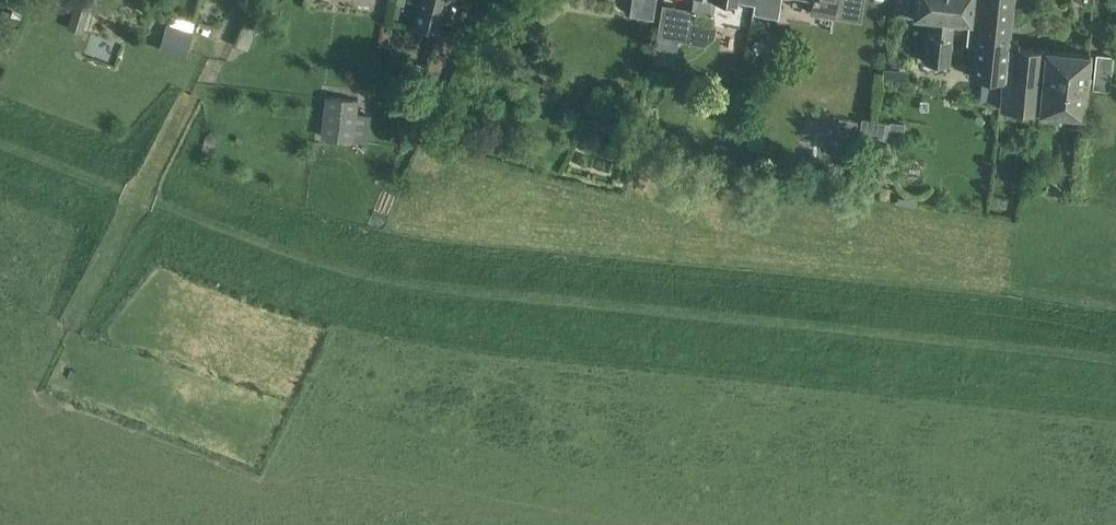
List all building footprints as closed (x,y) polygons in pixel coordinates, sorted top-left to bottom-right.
[(67,27),(83,32),(93,0),(75,0),(67,27)] [(412,25),(439,29),(447,0),(419,0),(412,25)] [(654,16),(656,0),(632,0),(630,12),(654,16)] [(692,9),(694,9),(712,12),(714,0),(693,0),(692,9)] [(782,0),(745,0),(756,2),(755,12),(780,16),(782,0)] [(812,12),(834,15),(836,0),(863,5),(864,0),(814,0),(812,12)] [(896,11),(930,15),(925,59),(949,62),(953,24),(965,25),(966,18),(969,18),(972,19),(973,0),(897,0),(896,11)] [(1013,0),(973,0),(972,19),(969,18),(967,41),(976,42),(973,75),(992,77),(992,86),(1003,87),(1004,78),(1005,78),(1009,37),(1010,38),(1009,37),(1013,0)] [(397,18),(400,5),(391,3),(388,16),(397,18)] [(692,9),(662,4),(652,60),(674,64),(678,39),(688,41),(694,9),(692,9)] [(186,53),(188,48),(194,32),(167,22),(161,40),(160,43),(186,53)] [(1003,87),(1001,105),(1083,113),(1089,53),(1017,45),(1018,38),(1009,37),(1010,38),(1009,37),(1005,78),(1004,78),(1003,87)] [(654,69),(649,86),(659,88),(663,72),(654,69)] [(361,108),(322,104),(318,129),(344,132),(342,142),(369,145),(372,115),(360,114),(361,108)] [(639,137),(643,137),(650,108),(643,106),(635,136),(639,137)] [(879,119),(863,116),(860,133),(876,134),(879,119)] [(903,134),(904,123),(890,122),(890,133),(903,134)] [(637,155),(650,157),(652,138),(643,137),(639,137),(637,155)]
